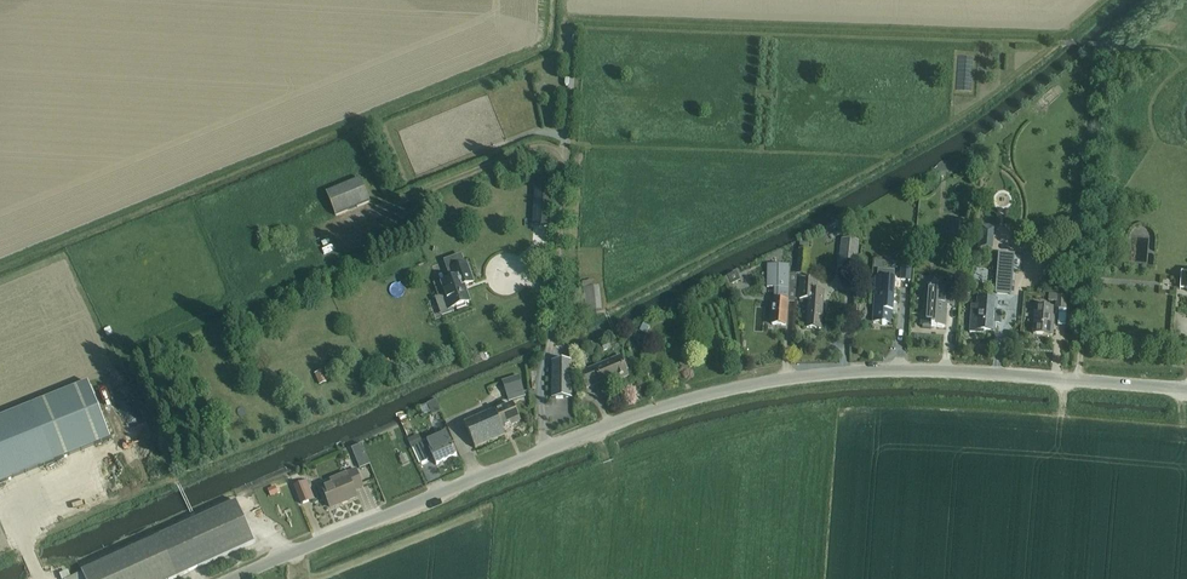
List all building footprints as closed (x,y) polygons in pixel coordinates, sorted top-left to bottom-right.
[(326,193),(335,216),(369,202),(360,179),(326,193)] [(533,224),(548,225),(551,188),(536,187),(533,224)] [(966,220),(953,219),(952,236),(965,237),(966,220)] [(979,223),(978,246),(993,248),(995,224),(979,223)] [(838,268),(839,268),(839,275),(853,277),(854,269),(856,269),(859,242),(855,241),(856,234),(846,233),(845,240),(841,240),(838,268)] [(799,243),(797,272),(807,273),(809,244),(799,243)] [(1051,254),(1060,260),(1066,252),(1057,246),(1051,254)] [(998,253),(995,294),(1011,295),(1014,255),(998,253)] [(463,286),(473,283),(466,264),(465,264),(461,254),(443,260),(450,280),(442,283),(445,291),(444,292),(445,295),(435,298),(441,317),(454,312),(453,309),(456,308),(457,311),(466,307),(465,304),(469,303),(463,286)] [(902,262),(901,280),(911,281),(912,263),(902,262)] [(785,325),(787,301),(796,302),(796,294),(797,284),(797,273),(789,272),(790,266),(769,264),(767,286),(777,287),(776,300),(774,300),(772,324),(785,325)] [(892,324),(895,279),(893,279),(894,271),(877,270),(876,277),(873,322),(882,323),(882,324),(885,325),(885,323),(892,324)] [(728,276),(724,277),(729,286),(741,280),(737,273),(736,271),(727,275),(728,276)] [(583,287),(585,312),(602,310),(599,285),(595,286),(594,280),(582,281),(582,287),(583,287)] [(821,329),(824,292),(814,291),(814,282),(802,281),(800,298),(809,299),(807,328),(821,329)] [(953,305),(954,288),(954,286),(925,285),(924,295),(925,295),(924,325),(935,325),(935,326),(945,327),(946,305),(953,305)] [(1056,309),(1065,309),(1066,297),(1057,296),(1057,295),(1049,294),(1049,301),(1056,301),(1056,309)] [(972,305),(970,332),(983,333),(983,330),(995,331),(995,323),(1001,323),(1002,312),(996,311),(997,299),(978,298),(977,306),(972,305)] [(1033,334),(1051,335),(1053,335),(1054,317),(1053,317),(1053,308),(1035,307),(1033,334)] [(640,331),(646,334),(651,327),(644,323),(640,331)] [(604,350),(611,347),(608,341),(601,344),(604,350)] [(585,350),(578,353),(582,361),(589,358),(585,350)] [(620,357),(581,374),(587,388),(600,382),(602,387),(628,376),(620,357)] [(552,361),(552,398),(572,398),(572,361),(552,361)] [(322,370),(315,374),(319,385),(326,381),(322,370)] [(509,403),(526,398),(519,376),(502,382),(509,403)] [(0,417),(0,483),(110,439),(87,382),(0,417)] [(435,401),(427,405),(432,416),(441,412),(435,401)] [(512,404),(495,412),(494,410),(464,423),(475,448),(505,435),(503,430),(520,422),(512,404)] [(421,444),(411,449),(417,461),(419,464),(421,463),(429,459),(433,457),(436,464),(456,455),(451,443),(450,443),(446,433),(427,442),(426,442),(423,444),(421,444)] [(410,438),(407,439),(411,449),(421,444),(423,444),(418,434),(410,438)] [(362,445),(351,449),(359,469),(370,464),(362,445)] [(406,453),(398,456),(402,464),(409,461),(406,453)] [(355,469),(346,473),(330,480),(332,485),(323,488),(330,508),(356,497),(354,491),(363,487),(355,469)] [(302,503),(313,498),(306,482),(296,486),(302,503)] [(270,497),(278,493),(275,486),(267,489),(270,497)] [(82,574),(71,578),(68,571),(59,575),(61,578),(173,578),(255,542),(237,501),(81,572),(82,574)]
